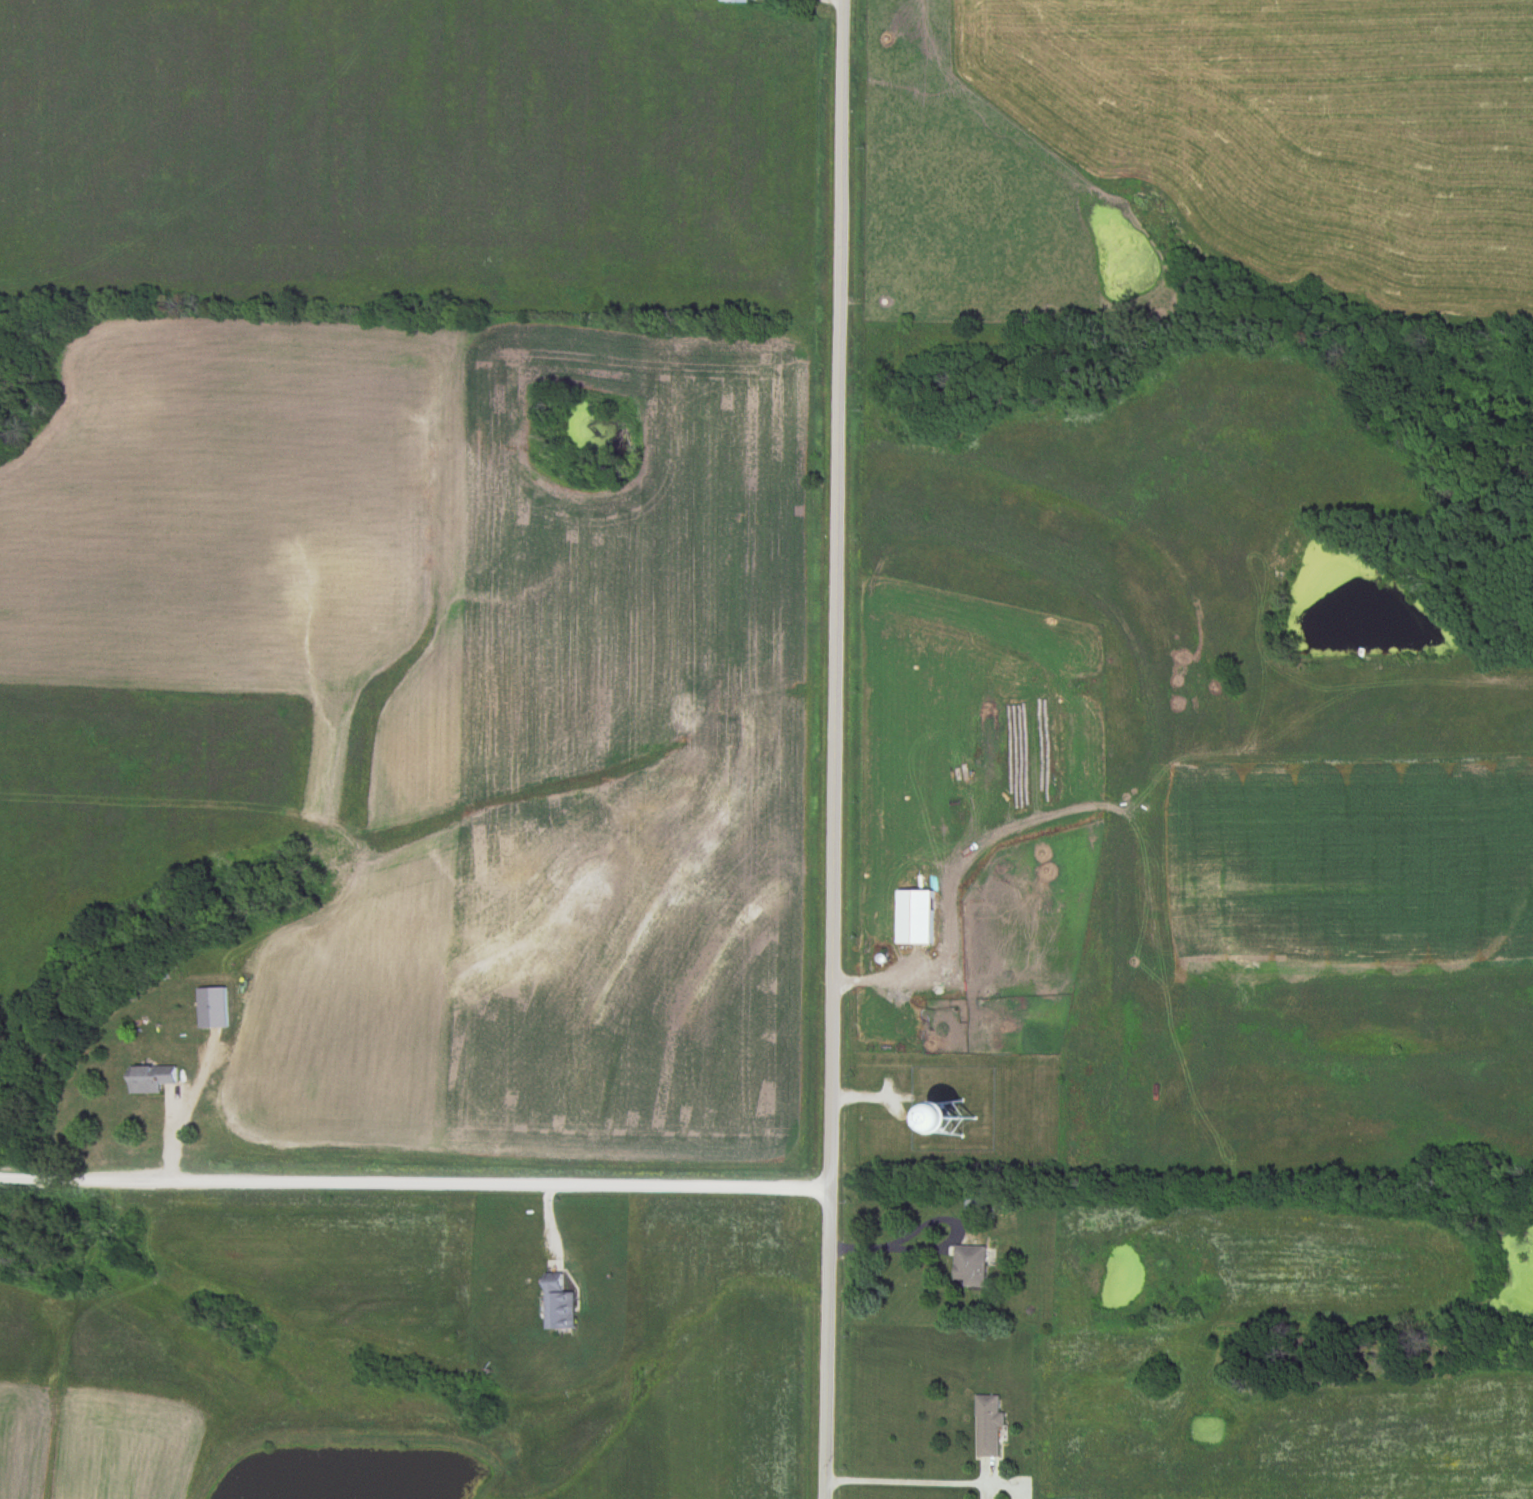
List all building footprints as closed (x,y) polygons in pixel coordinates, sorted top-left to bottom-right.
[(200,1029),(227,1029),(227,988),(200,988),(200,1029)] [(162,1094),(162,1085),(176,1085),(176,1067),(132,1067),(132,1094),(162,1094)] [(965,1287),(987,1288),(987,1247),(955,1247),(955,1281),(965,1281),(965,1287)] [(575,1292),(564,1291),(564,1274),(545,1273),(545,1330),(574,1331),(575,1292)] [(1002,1413),(1002,1396),(977,1396),(977,1458),(1002,1458),(1002,1428),(1007,1428),(1007,1413),(1002,1413)]
